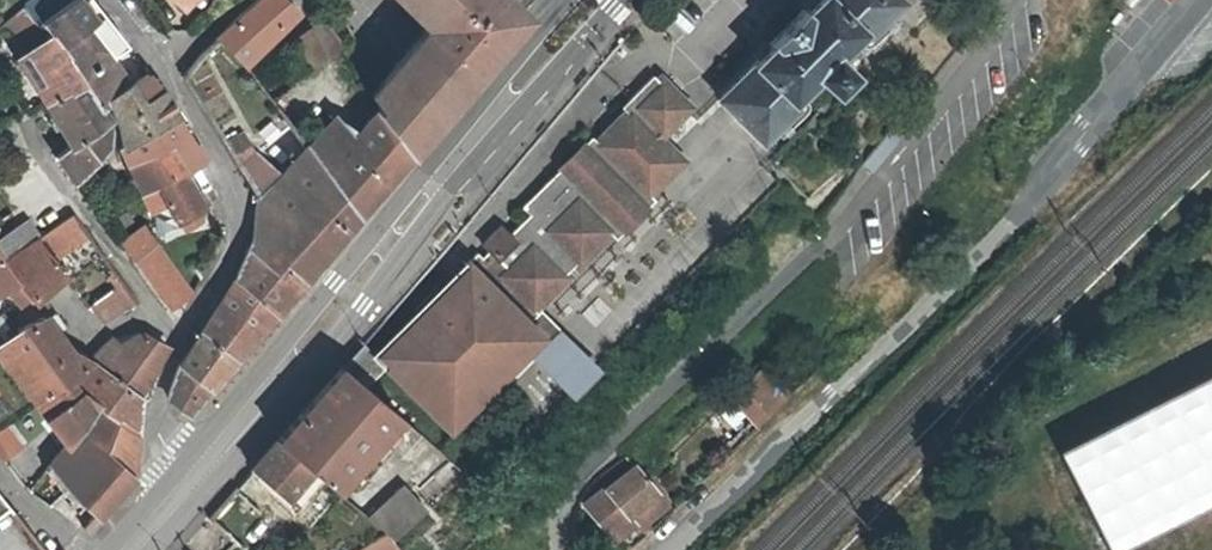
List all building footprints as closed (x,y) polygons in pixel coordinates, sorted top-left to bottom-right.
[(25,8),(40,26),(43,24),(54,14),(42,0),(34,0),(25,8)] [(114,26),(101,8),(95,0),(68,0),(54,14),(43,24),(82,81),(112,56),(99,37),(114,26)] [(189,9),(198,0),(179,0),(189,9)] [(288,0),(259,0),(217,36),(229,49),(243,62),(299,11),(288,0)] [(428,26),(370,96),(379,108),(377,110),(411,154),(450,108),(498,53),(487,42),(510,16),(501,6),(506,0),(402,0),(428,26)] [(513,0),(506,0),(501,6),(510,16),(487,42),(498,53),(522,25),(524,11),(513,0)] [(772,49),(718,100),(761,144),(800,108),(795,103),(819,78),(834,95),(855,76),(840,59),(854,44),(865,46),(871,39),(906,5),(901,0),(818,0),(807,12),(804,11),(770,46),(772,49)] [(40,26),(25,8),(9,22),(21,40),(27,37),(32,45),(28,48),(32,54),(23,61),(50,107),(85,85),(82,81),(43,24),(40,26)] [(294,42),(310,64),(332,45),(334,44),(319,23),(294,42)] [(127,43),(114,26),(99,37),(112,56),(127,43)] [(99,107),(107,101),(130,82),(112,56),(82,81),(85,85),(99,107)] [(503,227),(487,243),(510,266),(502,273),(525,296),(535,306),(611,227),(649,188),(679,158),(660,139),(691,108),(655,72),(632,96),(640,104),(634,111),(599,146),(591,138),(579,150),(587,159),(571,174),(563,166),(525,203),(533,211),(511,234),(503,227)] [(130,82),(107,101),(112,111),(117,120),(118,130),(121,146),(176,113),(172,106),(152,76),(135,88),(130,82)] [(99,107),(85,85),(50,107),(71,145),(58,158),(75,183),(80,178),(106,150),(110,124),(99,107)] [(625,103),(634,111),(640,104),(632,96),(625,103)] [(306,144),(308,146),(360,214),(411,154),(377,110),(351,138),(336,120),(306,144)] [(174,145),(189,170),(189,168),(205,159),(176,113),(121,146),(120,148),(130,168),(174,145)] [(174,145),(130,168),(143,194),(153,212),(167,205),(176,220),(201,207),(191,188),(195,185),(189,170),(174,145)] [(282,173),(259,196),(254,239),(268,252),(302,281),(360,214),(308,146),(282,173)] [(239,165),(259,196),(282,173),(254,149),(239,165)] [(579,150),(563,166),(571,174),(587,159),(579,150)] [(779,161),(772,154),(762,164),(769,172),(779,161)] [(657,195),(649,188),(611,227),(619,234),(657,195)] [(31,299),(33,300),(65,272),(54,259),(84,233),(71,216),(41,235),(1,259),(0,259),(0,262),(31,299)] [(30,221),(28,219),(0,234),(0,238),(30,221)] [(0,238),(0,257),(1,259),(41,235),(30,221),(0,238)] [(132,258),(143,249),(134,237),(123,244),(132,258)] [(245,257),(236,278),(276,311),(302,281),(268,252),(254,239),(245,257)] [(143,249),(132,258),(149,283),(169,311),(192,293),(153,242),(143,249)] [(510,266),(487,243),(379,354),(446,419),(476,388),(481,394),(526,347),(542,332),(515,306),(525,296),(502,273),(510,266)] [(9,288),(24,305),(31,299),(0,262),(0,294),(9,288)] [(236,278),(217,308),(256,334),(276,311),(236,278)] [(125,287),(107,297),(120,314),(137,304),(125,287)] [(526,347),(568,388),(594,362),(535,306),(525,296),(515,306),(542,332),(526,347)] [(120,314),(107,297),(91,306),(103,323),(120,314)] [(217,308),(201,334),(235,358),(256,334),(217,308)] [(16,337),(0,348),(0,354),(37,405),(66,383),(69,384),(90,364),(75,357),(48,318),(29,327),(16,337)] [(16,337),(5,322),(0,325),(0,348),(16,337)] [(182,367),(168,400),(190,416),(235,358),(201,334),(182,367)] [(90,364),(108,376),(137,396),(168,349),(144,335),(121,347),(115,340),(90,364)] [(108,376),(90,364),(69,384),(66,383),(37,405),(67,446),(101,407),(92,401),(108,376)] [(335,488),(400,416),(344,367),(279,439),(314,471),(335,488)] [(754,380),(737,395),(734,397),(759,424),(792,392),(767,367),(754,380)] [(1061,447),(1112,549),(1211,499),(1211,372),(1061,447)] [(743,379),(749,375),(748,374),(731,390),(732,390),(743,379)] [(743,379),(732,390),(737,395),(754,380),(749,375),(743,379)] [(101,407),(121,420),(137,396),(108,376),(92,401),(101,407)] [(121,420),(101,407),(67,446),(50,465),(57,473),(98,515),(132,475),(137,430),(121,420)] [(21,439),(43,428),(35,414),(14,425),(21,439)] [(0,427),(0,455),(5,460),(24,442),(4,423),(0,427)] [(279,439),(252,468),(288,500),(314,471),(279,439)] [(628,515),(657,491),(635,465),(607,488),(587,506),(616,541),(636,524),(628,515)] [(421,505),(401,483),(366,515),(382,530),(386,536),(421,505)] [(668,505),(657,491),(628,515),(636,524),(640,529),(668,505)] [(8,507),(0,496),(0,513),(8,507)] [(363,549),(397,549),(384,535),(362,549),(363,549)]
